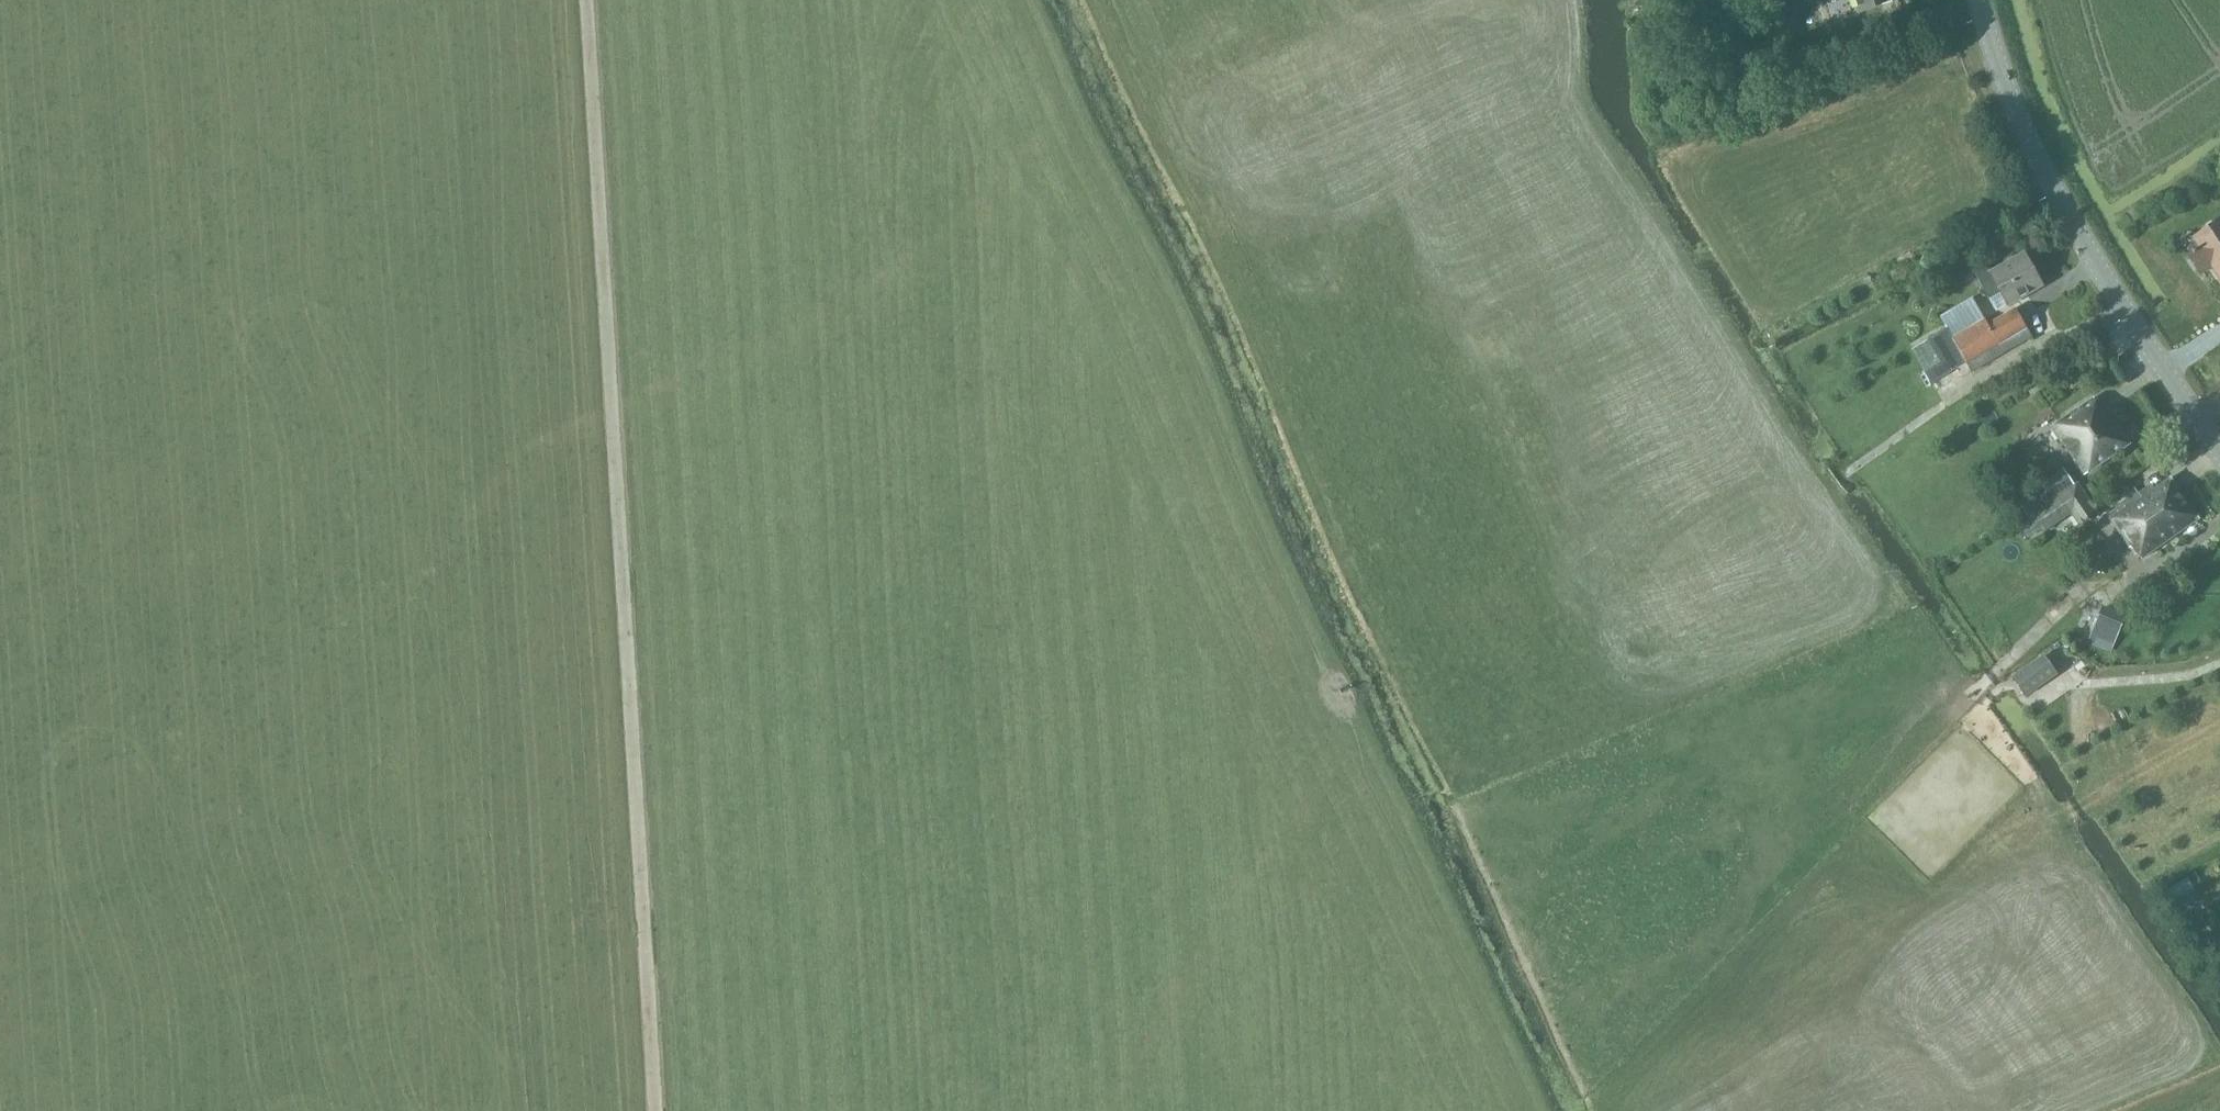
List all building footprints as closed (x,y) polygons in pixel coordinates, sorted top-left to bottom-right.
[(1859,12),(1892,2),(1892,0),(1854,0),(1859,12)] [(2188,256),(2199,273),(2212,264),(2219,276),(2219,222),(2195,239),(2200,248),(2188,256)] [(1988,266),(1975,273),(1989,298),(2002,291),(2010,304),(2042,286),(2025,255),(1992,274),(1988,266)] [(1948,329),(1912,349),(1931,383),(1966,363),(2028,329),(2016,309),(1989,324),(1986,319),(1953,338),(1948,329)] [(2094,399),(2052,427),(2084,475),(2131,444),(2109,412),(2105,415),(2094,399)] [(2045,498),(2073,485),(2065,467),(2036,480),(2045,498)] [(2152,486),(2108,516),(2132,550),(2135,548),(2142,558),(2198,520),(2171,479),(2154,490),(2152,486)] [(2078,484),(2046,505),(2032,515),(2044,532),(2072,513),(2080,525),(2097,513),(2078,484)] [(2038,493),(2020,506),(2028,518),(2032,515),(2046,505),(2038,493)] [(2091,599),(2081,604),(2088,619),(2099,614),(2091,599)] [(2124,618),(2104,610),(2092,640),(2112,648),(2124,618)] [(2025,697),(2058,674),(2045,656),(2012,679),(2025,697)]
